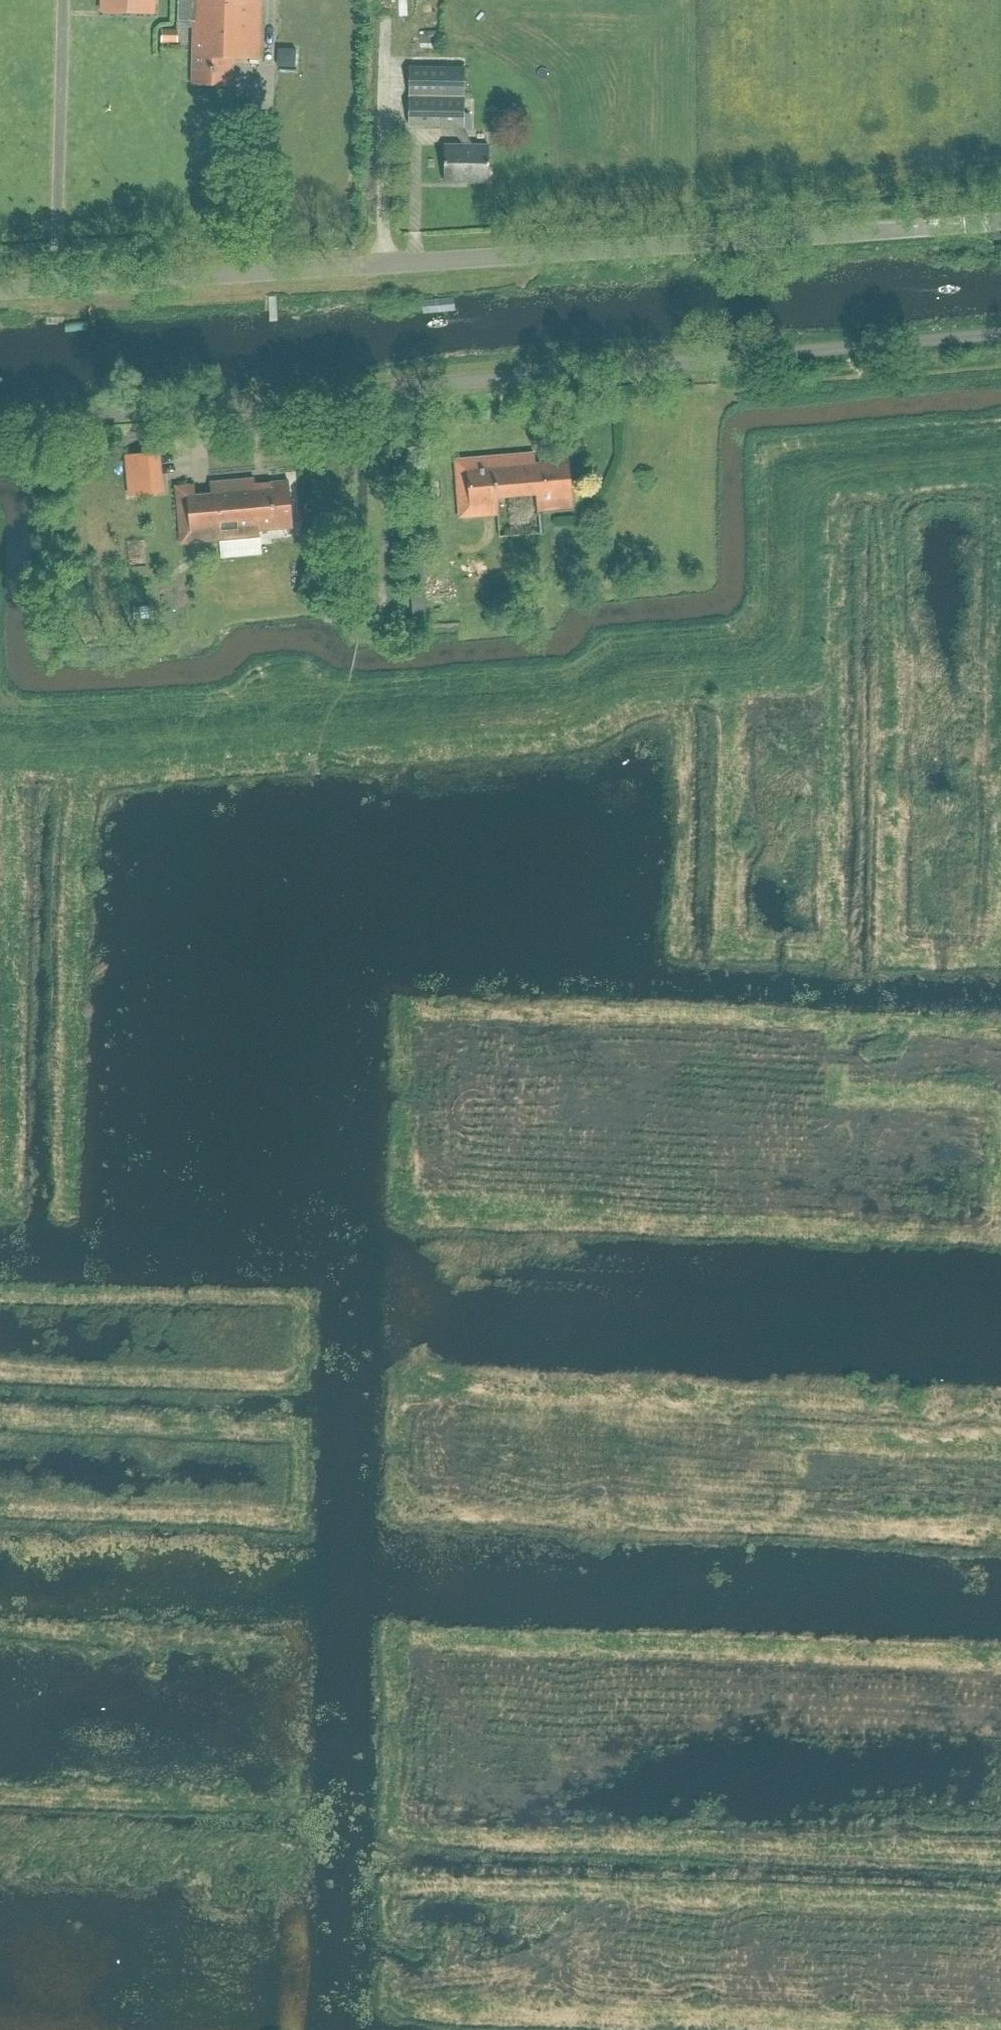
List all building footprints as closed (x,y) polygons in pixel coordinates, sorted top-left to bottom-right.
[(178,20),(194,20),(192,83),(229,84),(230,57),(256,58),(258,0),(178,0),(178,20)] [(177,28),(161,28),(160,41),(176,42),(177,28)] [(462,129),(463,101),(465,66),(408,64),(406,128),(462,129)] [(442,148),(441,183),(486,184),(487,149),(442,148)] [(457,460),(462,516),(494,512),(493,498),(535,494),(536,504),(569,500),(565,454),(547,456),(547,461),(536,462),(535,452),(457,460)] [(290,526),(286,481),(253,483),(252,478),(208,482),(209,493),(193,495),(192,484),(174,486),(179,540),(258,534),(258,529),(290,526)] [(159,479),(128,481),(130,495),(160,492),(159,479)] [(425,612),(422,561),(409,562),(411,614),(425,612)]
